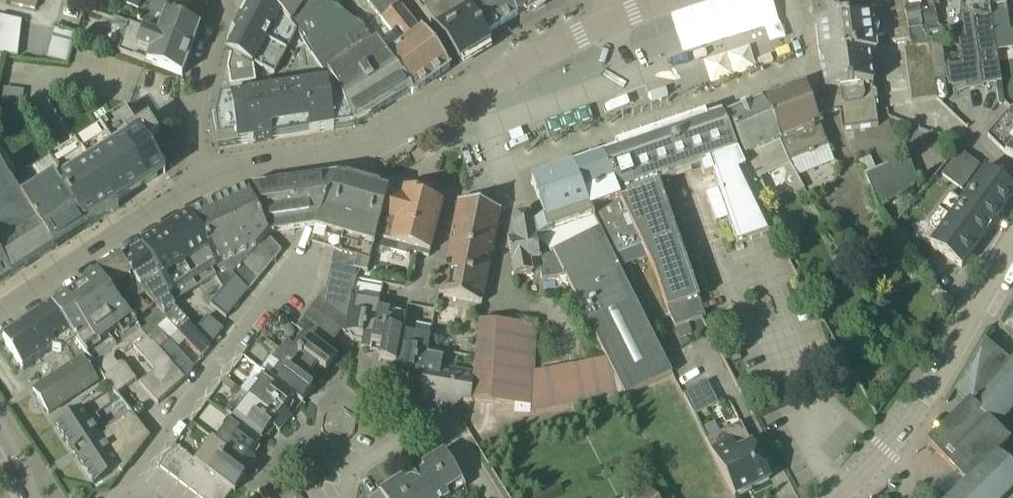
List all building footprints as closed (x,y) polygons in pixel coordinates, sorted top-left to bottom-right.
[(10,2),(35,10),(38,0),(10,0),(10,2)] [(122,5),(137,10),(140,0),(124,0),(122,5)] [(264,0),(250,0),(234,27),(225,70),(229,87),(254,84),(250,63),(273,73),(295,33),(286,17),(264,0)] [(286,17),(302,0),(264,0),(286,17)] [(286,17),(295,33),(332,84),(352,128),(408,92),(385,57),(366,34),(322,0),(302,0),(286,17)] [(408,92),(414,95),(447,68),(417,30),(391,0),(373,0),(369,3),(392,35),(381,43),(390,53),(385,57),(408,92)] [(459,63),(490,45),(484,36),(464,0),(414,0),(446,42),(459,63)] [(484,36),(516,17),(506,0),(464,0),(484,36)] [(516,17),(545,0),(506,0),(516,17)] [(907,0),(812,0),(815,27),(910,14),(907,0)] [(933,0),(907,0),(910,14),(905,44),(903,50),(911,103),(936,99),(947,97),(934,3),(933,0)] [(988,0),(962,0),(956,36),(961,65),(944,68),(947,88),(963,86),(964,91),(994,87),(997,106),(1002,105),(995,52),(988,0)] [(995,52),(1012,49),(1012,35),(1012,32),(1009,33),(1005,0),(988,0),(995,52)] [(150,1),(141,31),(190,49),(199,26),(164,15),(167,6),(150,1)] [(815,27),(819,62),(868,55),(877,54),(874,38),(887,36),(888,41),(896,46),(905,44),(910,14),(815,27)] [(21,21),(0,18),(0,55),(16,57),(21,21)] [(182,78),(190,49),(141,31),(128,27),(117,51),(182,78)] [(73,34),(53,29),(46,58),(65,63),(73,34)] [(872,91),(868,55),(819,62),(825,97),(827,102),(810,106),(815,118),(839,114),(841,132),(877,126),(874,104),(872,91)] [(244,96),(219,101),(214,120),(216,149),(352,128),(332,84),(244,96)] [(1,88),(0,99),(0,101),(21,103),(22,90),(1,88)] [(761,105),(788,163),(826,148),(815,118),(810,106),(803,88),(761,105)] [(721,120),(761,205),(769,201),(759,179),(782,170),(785,176),(784,179),(783,181),(783,183),(784,186),(787,189),(791,191),(793,195),(804,191),(796,178),(788,163),(761,105),(760,104),(721,120)] [(1011,109),(986,138),(1004,153),(1003,155),(1012,163),(1012,111),(1011,109)] [(140,189),(165,174),(152,154),(145,144),(157,135),(147,120),(134,127),(124,112),(43,163),(86,230),(117,210),(115,206),(140,189)] [(705,122),(690,126),(694,136),(685,139),(695,167),(704,164),(705,167),(700,168),(703,178),(711,176),(717,192),(705,196),(714,224),(727,219),(736,246),(766,235),(773,232),(761,205),(721,120),(720,116),(705,122)] [(615,153),(647,141),(690,126),(705,122),(704,117),(614,149),(615,153)] [(601,157),(642,246),(647,258),(653,270),(666,312),(679,340),(692,335),(688,324),(704,318),(656,180),(669,176),(660,148),(651,151),(647,141),(615,153),(601,157)] [(788,163),(796,178),(833,163),(826,148),(788,163)] [(959,152),(942,177),(966,194),(960,202),(949,195),(925,229),(936,236),(930,245),(961,268),(1012,198),(1012,190),(959,152)] [(570,168),(612,257),(642,246),(601,157),(571,168),(571,166),(569,167),(570,168)] [(857,162),(877,210),(904,194),(917,181),(907,157),(875,170),(868,157),(857,162)] [(11,185),(53,252),(86,230),(43,163),(11,185)] [(10,279),(53,252),(11,185),(0,164),(0,262),(10,279)] [(606,361),(624,397),(671,375),(618,269),(612,257),(570,168),(531,182),(545,221),(533,225),(535,240),(550,255),(553,253),(564,277),(606,361)] [(287,187),(294,230),(292,234),(293,234),(295,229),(315,226),(335,180),(287,187)] [(335,180),(315,226),(313,230),(307,248),(308,248),(309,245),(334,252),(353,187),(345,185),(343,186),(336,184),(337,181),(335,180)] [(246,193),(265,234),(294,230),(287,187),(246,193)] [(298,330),(326,350),(333,341),(340,332),(343,334),(350,299),(353,286),(354,284),(359,272),(366,273),(373,248),(386,195),(384,194),(384,198),(376,196),(376,194),(353,187),(334,252),(331,267),(325,289),(296,328),(298,330)] [(401,199),(388,253),(409,258),(410,254),(418,256),(428,259),(441,204),(440,204),(439,204),(435,203),(434,202),(429,201),(428,200),(428,197),(426,196),(421,195),(415,193),(411,192),(410,192),(405,190),(404,191),(403,190),(401,199)] [(235,272),(267,238),(265,234),(246,193),(188,220),(199,237),(214,262),(222,267),(225,265),(235,272)] [(386,195),(373,248),(388,253),(401,199),(397,198),(396,197),(390,196),(386,195)] [(481,305),(500,211),(457,202),(437,295),(481,305)] [(535,240),(533,225),(532,222),(529,217),(524,215),(519,215),(515,218),(512,222),(512,227),(514,242),(507,243),(513,278),(532,275),(530,264),(538,262),(541,281),(564,277),(553,253),(550,255),(535,240)] [(185,222),(188,220),(187,218),(186,219),(183,220),(139,248),(140,250),(185,222)] [(157,283),(172,305),(214,279),(218,285),(221,289),(232,275),(235,272),(225,265),(222,267),(214,262),(199,237),(195,239),(185,222),(140,250),(159,281),(157,283)] [(267,238),(235,272),(232,275),(247,293),(256,283),(278,255),(281,253),(267,238)] [(139,292),(166,322),(184,342),(200,360),(209,349),(194,332),(175,309),(172,305),(157,283),(159,281),(140,250),(121,262),(139,292)] [(10,279),(0,262),(0,285),(10,279)] [(140,332),(184,381),(194,368),(176,350),(168,342),(157,330),(166,322),(139,292),(121,262),(99,276),(98,275),(96,276),(140,332)] [(232,275),(221,289),(207,305),(225,320),(247,293),(232,275)] [(52,308),(86,356),(87,358),(115,397),(136,382),(123,365),(118,364),(116,365),(113,362),(114,357),(118,353),(124,354),(132,348),(154,372),(139,385),(157,405),(184,381),(140,332),(96,276),(94,278),(94,279),(100,290),(97,293),(91,291),(86,291),(80,294),(73,300),(69,303),(67,309),(67,315),(64,318),(55,309),(54,307),(52,308)] [(94,279),(94,278),(93,278),(90,278),(89,279),(88,279),(86,280),(85,282),(84,283),(84,284),(83,285),(82,286),(66,299),(65,299),(64,300),(60,300),(59,300),(58,301),(56,303),(55,304),(54,305),(54,307),(55,309),(64,318),(67,315),(67,309),(69,303),(73,300),(80,294),(86,291),(91,291),(97,293),(100,290),(94,279)] [(353,286),(350,299),(378,304),(380,289),(354,284),(353,286)] [(350,299),(343,334),(347,336),(362,337),(361,343),(360,347),(369,349),(369,353),(370,353),(371,347),(377,309),(378,304),(350,299)] [(86,356),(52,308),(2,342),(21,372),(51,353),(59,355),(63,352),(72,366),(32,393),(47,416),(98,382),(82,360),(86,356)] [(377,309),(371,347),(387,350),(386,358),(396,360),(401,329),(403,314),(377,309)] [(730,336),(723,315),(707,320),(714,341),(730,336)] [(194,332),(209,349),(222,331),(206,318),(194,332)] [(168,342),(176,350),(184,342),(166,322),(157,330),(168,342)] [(537,326),(481,322),(473,374),(468,401),(531,406),(534,373),(537,326)] [(428,333),(401,329),(396,360),(395,368),(411,371),(410,381),(421,382),(425,355),(428,333)] [(312,377),(330,353),(326,350),(298,330),(281,352),(312,377)] [(996,456),(1009,444),(996,430),(998,428),(1001,431),(1010,422),(1006,418),(1012,411),(1012,357),(1008,362),(984,342),(981,342),(954,391),(969,403),(925,445),(955,476),(937,492),(943,497),(1012,497),(1012,474),(996,456)] [(295,400),(312,377),(281,352),(263,375),(295,400)] [(443,358),(425,355),(421,382),(417,401),(454,407),(468,401),(473,374),(441,367),(443,358)] [(624,397),(606,361),(534,373),(531,406),(532,415),(624,397)] [(279,421),(295,400),(263,375),(247,396),(279,421)] [(717,404),(707,382),(683,394),(694,416),(717,404)] [(263,444),(279,421),(247,396),(229,419),(263,444)] [(80,409),(54,426),(93,486),(118,470),(121,475),(149,438),(130,414),(105,431),(107,434),(100,438),(80,409)] [(245,467),(263,444),(229,419),(213,441),(245,467)] [(740,423),(705,440),(734,497),(769,480),(740,423)] [(228,489),(245,467),(213,441),(195,463),(228,489)] [(195,463),(174,447),(159,467),(198,497),(222,497),(228,489),(195,463)] [(442,451),(420,466),(423,471),(404,483),(401,478),(379,492),(383,497),(447,497),(465,486),(442,451)] [(648,490),(637,497),(654,497),(648,490)]
